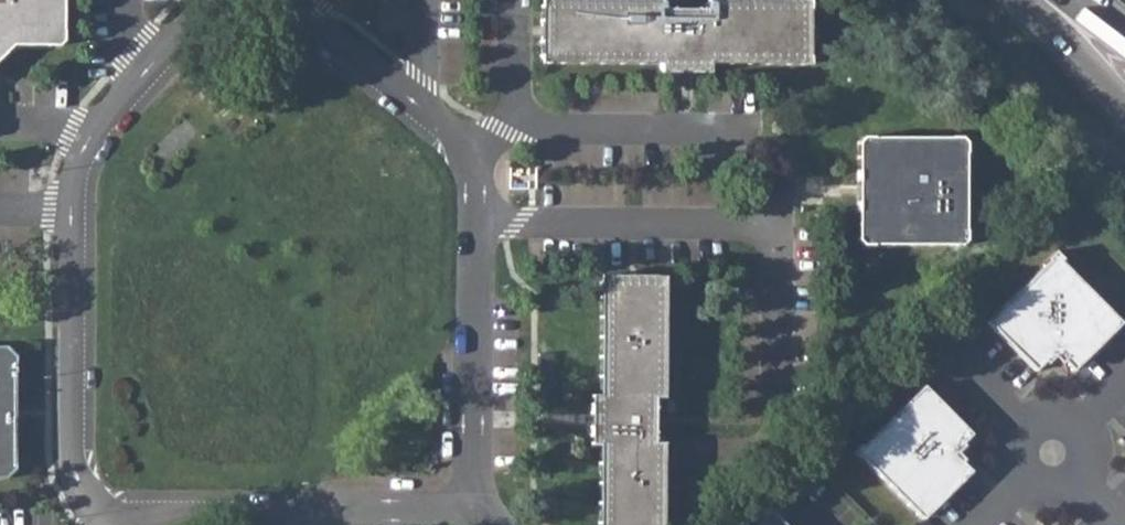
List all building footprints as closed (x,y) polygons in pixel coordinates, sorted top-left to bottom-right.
[(12,44),(57,45),(62,41),(62,0),(0,0),(0,53),(12,44)] [(580,0),(546,0),(541,5),(541,56),(546,61),(660,62),(659,70),(709,71),(709,62),(803,63),(808,57),(809,7),(803,1),(707,1),(707,9),(661,9),(661,1),(580,0)] [(861,245),(960,245),(964,241),(965,143),(960,138),(862,137),(858,142),(857,240),(861,245)] [(1071,370),(1120,322),(1059,261),(1062,258),(1054,250),(1046,258),(1048,260),(986,321),(1034,369),(1043,360),(1045,362),(1053,356),(1060,363),(1062,360),(1071,370)] [(606,276),(601,281),(600,395),(592,395),(592,444),(600,444),(600,524),(661,524),(662,443),(653,443),(654,397),(662,397),(662,282),(657,276),(606,276)] [(6,478),(15,469),(16,355),(7,346),(0,346),(0,478),(6,478)] [(970,435),(922,386),(861,447),(858,444),(850,452),(858,460),(861,457),(921,519),(969,472),(960,462),(962,460),(956,453),(962,446),(960,444),(970,435)] [(769,510),(755,524),(756,524),(784,524),(769,510)]
